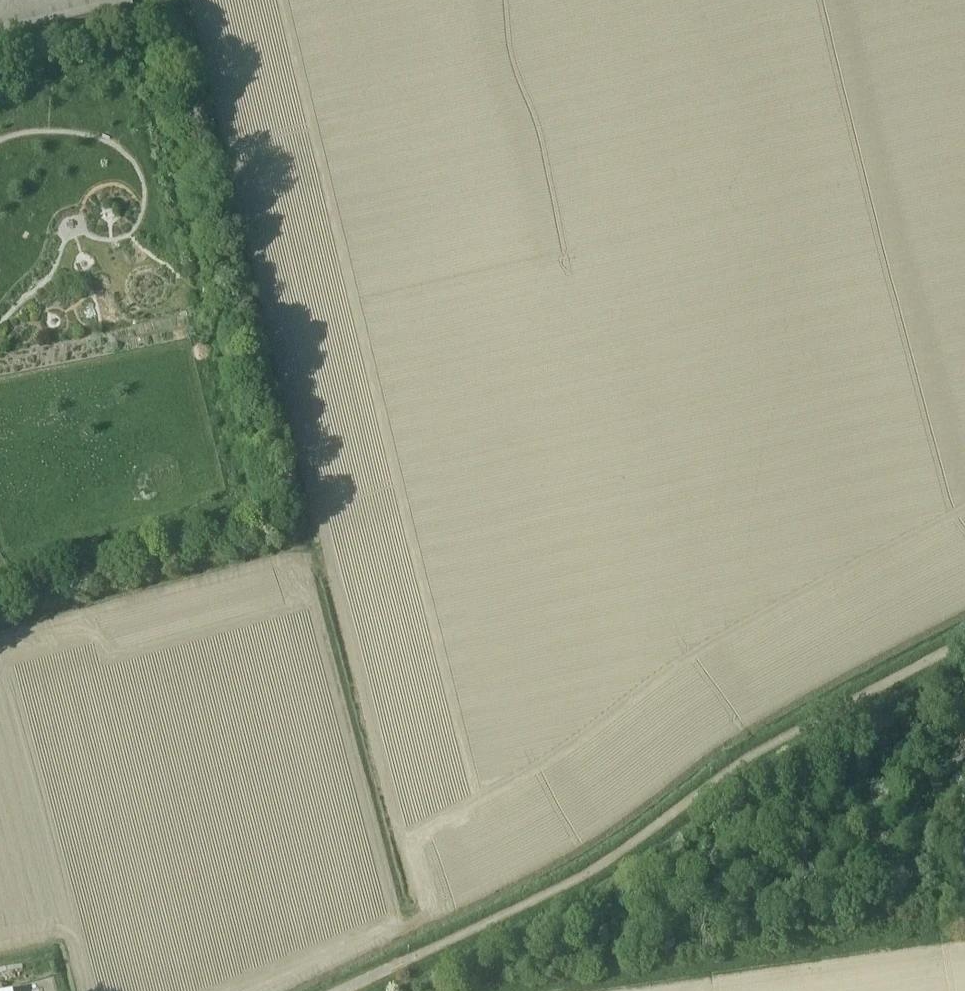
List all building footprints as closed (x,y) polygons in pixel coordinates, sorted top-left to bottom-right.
[(964,771),(964,744),(960,744),(960,753),(955,753),(957,770),(963,770),(963,771),(964,771)]
